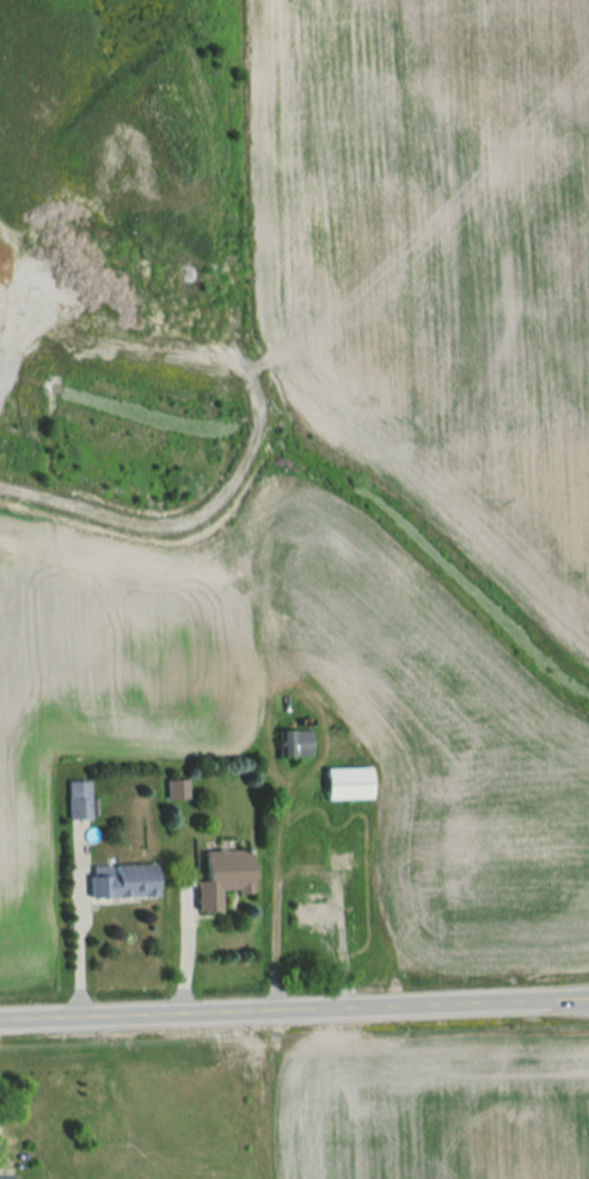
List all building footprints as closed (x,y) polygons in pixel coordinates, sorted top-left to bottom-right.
[(309,731),(276,731),(276,758),(310,757),(309,731)] [(324,800),(370,800),(370,768),(324,768),(324,800)] [(186,780),(166,780),(166,799),(186,799),(186,780)] [(89,781),(68,781),(68,820),(89,820),(89,781)] [(196,882),(196,913),(220,913),(220,892),(250,892),(250,851),(205,851),(205,882),(196,882)] [(353,859),(329,859),(329,869),(353,869),(353,859)] [(156,898),(155,865),(89,866),(89,898),(156,898)]
